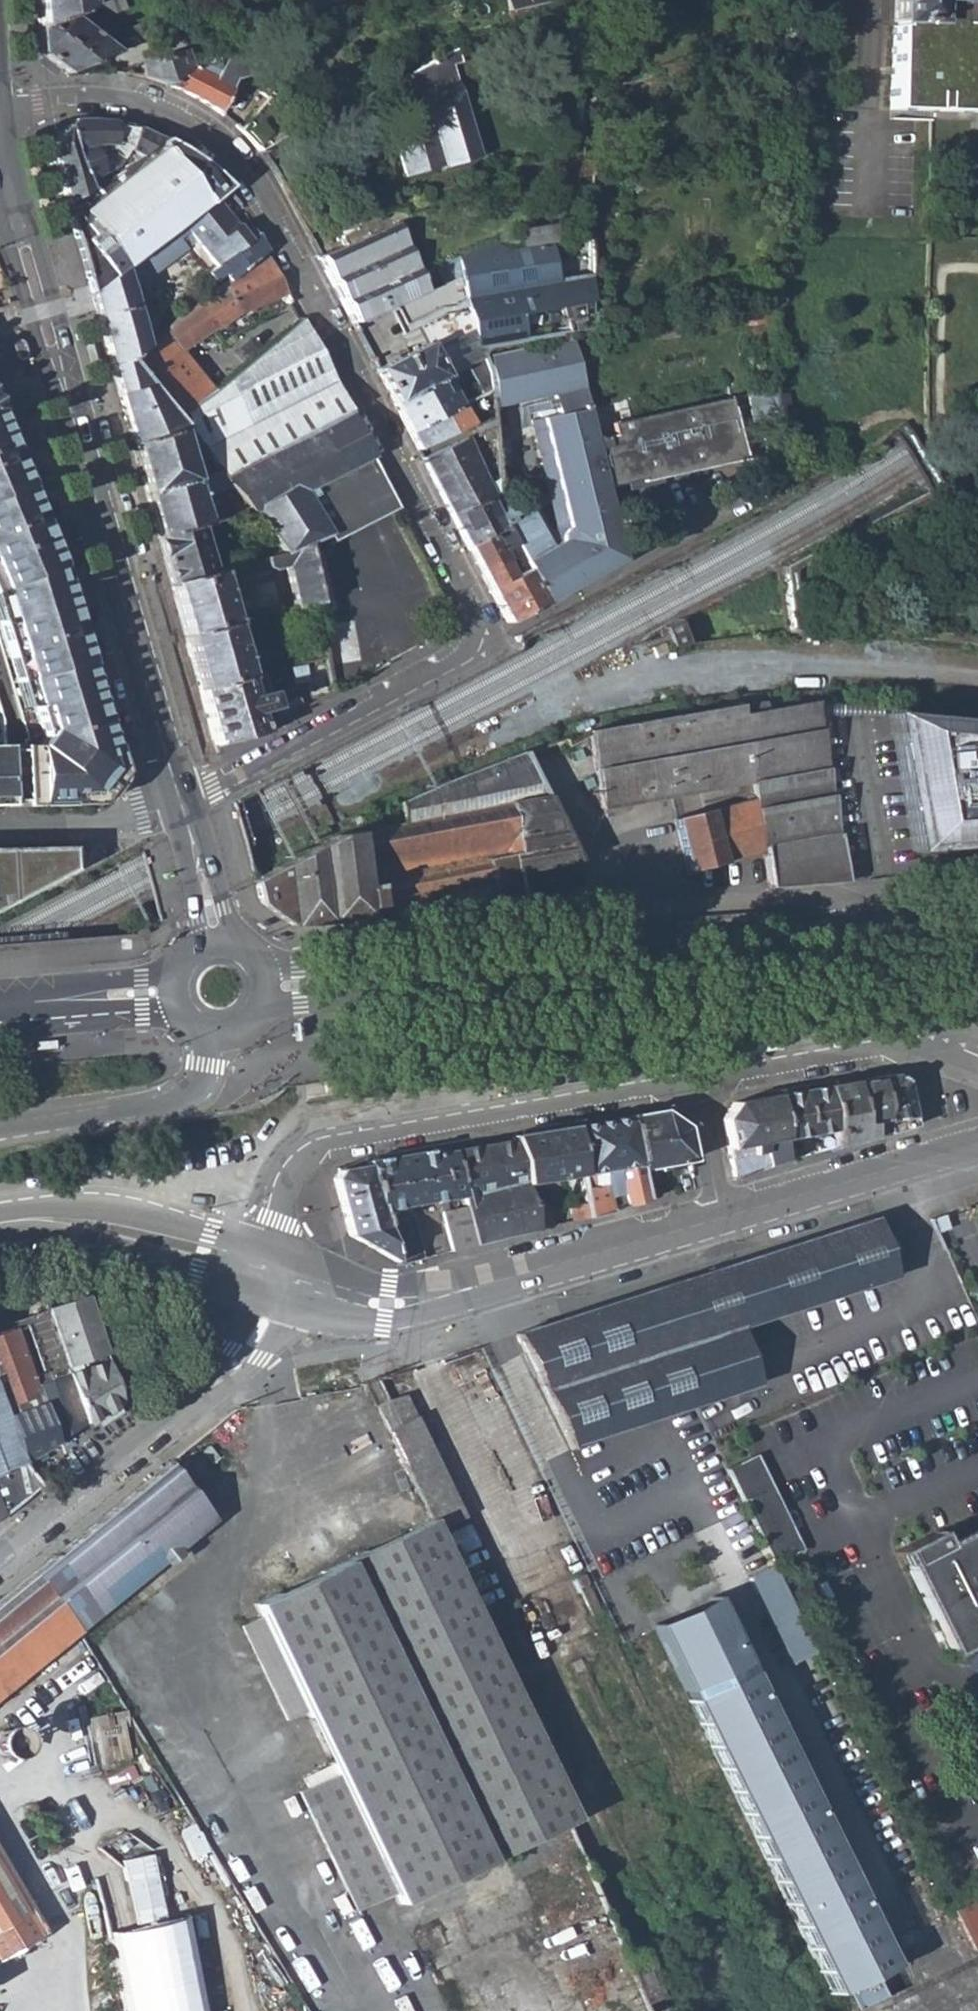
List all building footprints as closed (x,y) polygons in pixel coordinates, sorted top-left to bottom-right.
[(36,26),(68,14),(98,2),(103,0),(35,0),(36,26)] [(121,0),(103,0),(98,2),(106,15),(125,7),(121,0)] [(206,8),(202,0),(169,0),(153,9),(156,15),(119,35),(126,49),(164,31),(206,8)] [(510,12),(546,4),(546,0),(507,0),(510,12)] [(893,21),(897,21),(897,25),(892,25),(889,109),(929,110),(929,96),(937,96),(937,111),(977,112),(977,90),(977,0),(893,0),(893,21)] [(68,14),(36,26),(38,54),(66,76),(116,54),(68,14)] [(424,140),(398,146),(406,176),(478,158),(461,100),(466,100),(466,90),(458,90),(452,66),(460,63),(457,49),(410,74),(416,94),(413,96),(424,140)] [(190,96),(218,111),(239,74),(253,63),(238,51),(221,58),(220,55),(200,62),(190,67),(190,96)] [(190,96),(190,67),(184,53),(140,67),(144,78),(165,84),(179,90),(190,96)] [(240,129),(259,150),(300,129),(293,114),(272,99),(240,129)] [(75,120),(68,128),(86,180),(101,171),(91,144),(116,145),(126,151),(139,129),(126,125),(111,121),(75,120)] [(68,128),(51,147),(66,203),(96,185),(93,182),(90,184),(88,187),(86,180),(68,128)] [(139,129),(126,151),(142,160),(165,147),(169,144),(139,129)] [(84,208),(70,216),(89,294),(174,227),(184,219),(214,195),(225,186),(213,173),(200,162),(186,153),(169,144),(165,147),(168,153),(84,208)] [(242,235),(214,195),(184,219),(220,286),(263,252),(251,230),(242,235)] [(318,257),(351,323),(424,290),(395,224),(353,242),(349,235),(340,239),(343,246),(318,257)] [(553,225),(520,232),(523,249),(555,243),(553,225)] [(89,294),(117,397),(149,382),(130,358),(144,347),(126,283),(135,284),(184,245),(174,227),(89,294)] [(427,346),(376,370),(393,403),(444,379),(466,368),(482,357),(478,346),(486,345),(557,335),(587,330),(589,239),(508,255),(499,253),(498,249),(460,260),(459,255),(432,265),(439,280),(462,271),(472,336),(456,342),(432,354),(427,346)] [(286,295),(263,252),(220,286),(144,347),(130,358),(149,382),(175,416),(213,391),(183,354),(238,314),(286,295)] [(298,320),(213,391),(175,416),(185,428),(197,444),(218,471),(219,472),(345,412),(298,320)] [(518,515),(511,507),(496,512),(543,603),(625,560),(596,440),(572,342),(559,343),(557,335),(486,345),(492,409),(568,391),(573,411),(560,414),(559,410),(540,415),(568,529),(561,542),(544,550),(528,519),(514,525),(511,519),(518,515)] [(482,357),(466,368),(480,394),(488,389),(487,370),(482,357)] [(444,379),(393,403),(407,430),(457,406),(444,379)] [(117,397),(130,446),(185,428),(175,416),(149,382),(117,397)] [(756,390),(746,393),(750,421),(773,420),(771,393),(756,390)] [(616,435),(596,440),(608,489),(643,481),(644,482),(747,460),(733,397),(613,424),(616,435)] [(457,406),(407,430),(418,451),(475,422),(466,402),(457,406)] [(490,410),(479,413),(484,426),(491,422),(490,410)] [(345,412),(219,472),(230,486),(249,512),(252,511),(282,556),(305,545),(327,534),(306,498),(313,494),(305,477),(364,449),(345,412)] [(491,422),(484,426),(474,431),(478,440),(483,438),(481,433),(491,428),(491,422)] [(94,805),(118,775),(67,585),(13,451),(18,449),(9,427),(0,431),(0,661),(7,686),(16,684),(27,715),(35,738),(39,733),(46,737),(40,746),(30,746),(4,747),(8,807),(94,805)] [(130,446),(144,495),(192,481),(183,452),(197,444),(185,428),(130,446)] [(464,439),(422,459),(506,622),(543,603),(496,512),(511,507),(496,496),(496,483),(487,487),(464,439)] [(306,498),(327,534),(391,502),(364,449),(305,477),(313,494),(306,498)] [(144,495),(155,538),(196,527),(219,520),(214,504),(205,506),(200,513),(195,496),(230,486),(219,472),(218,471),(192,481),(144,495)] [(155,538),(169,586),(210,575),(196,527),(155,538)] [(305,545),(282,556),(220,573),(223,583),(283,568),(292,610),(315,604),(305,545)] [(169,586),(183,637),(233,625),(231,617),(227,617),(215,574),(210,575),(169,586)] [(183,637),(198,692),(244,681),(232,636),(236,634),(233,625),(183,637)] [(244,681),(198,692),(213,744),(221,742),(261,733),(262,730),(274,727),(274,722),(331,693),(325,660),(302,666),(308,681),(311,681),(313,692),(268,705),(261,676),(244,681)] [(599,806),(700,790),(696,760),(746,752),(754,798),(767,880),(769,887),(845,881),(842,865),(814,703),(739,708),(687,712),(648,715),(614,721),(612,718),(587,732),(599,806)] [(885,715),(910,851),(915,850),(977,846),(977,723),(890,716),(885,715)] [(4,747),(0,747),(0,807),(8,807),(4,747)] [(700,790),(751,782),(746,752),(696,760),(700,790)] [(255,901),(288,926),(533,907),(532,895),(517,896),(512,873),(575,861),(520,753),(450,778),(397,803),(402,825),(335,836),(249,878),(255,901)] [(672,818),(686,875),(696,873),(695,870),(758,855),(741,801),(672,818)] [(64,870),(64,849),(0,851),(0,904),(64,870)] [(892,1073),(875,1076),(885,1134),(912,1126),(905,1081),(892,1073)] [(875,1076),(849,1081),(857,1125),(866,1124),(869,1139),(885,1134),(875,1076)] [(849,1081),(825,1085),(832,1130),(834,1148),(869,1139),(866,1124),(857,1125),(849,1081)] [(825,1085),(774,1094),(782,1140),(832,1130),(825,1085)] [(733,1101),(720,1119),(733,1177),(785,1162),(782,1140),(774,1094),(733,1101)] [(658,1109),(627,1115),(636,1165),(639,1174),(688,1164),(681,1126),(658,1109)] [(627,1115),(571,1125),(578,1174),(578,1176),(636,1165),(627,1115)] [(510,1135),(510,1139),(522,1184),(539,1180),(540,1189),(558,1186),(556,1177),(578,1174),(571,1125),(510,1135)] [(449,1150),(472,1246),(534,1229),(528,1207),(522,1184),(510,1139),(449,1150)] [(448,1145),(429,1149),(454,1250),(472,1246),(449,1150),(448,1145)] [(361,1161),(361,1165),(375,1214),(426,1203),(439,1254),(454,1250),(429,1149),(361,1161)] [(375,1214),(361,1165),(333,1171),(325,1180),(342,1236),(388,1262),(378,1225),(375,1214)] [(636,1165),(578,1176),(582,1202),(585,1217),(645,1201),(639,1174),(636,1165)] [(571,1220),(585,1217),(582,1202),(568,1204),(571,1220)] [(528,1207),(534,1229),(549,1225),(543,1203),(528,1207)] [(871,1217),(509,1332),(519,1351),(568,1447),(695,1405),(754,1386),(735,1328),(893,1276),(878,1236),(871,1217)] [(404,1219),(378,1225),(388,1262),(394,1266),(415,1261),(404,1219)] [(69,1371),(86,1423),(118,1404),(81,1295),(47,1307),(49,1314),(69,1371)] [(56,1376),(69,1371),(49,1314),(36,1318),(56,1376)] [(23,1462),(59,1440),(39,1393),(37,1394),(13,1327),(0,1332),(0,1399),(23,1462)] [(487,1347),(420,1364),(433,1411),(453,1406),(450,1395),(477,1388),(479,1395),(499,1390),(487,1347)] [(397,1425),(385,1431),(427,1518),(433,1530),(459,1518),(401,1396),(387,1402),(397,1425)] [(40,1486),(23,1462),(0,1399),(0,1518),(40,1486)] [(387,1402),(374,1409),(385,1431),(397,1425),(387,1402)] [(753,1456),(725,1469),(746,1511),(763,1547),(770,1561),(799,1549),(753,1456)] [(169,1466),(31,1577),(76,1629),(211,1520),(169,1466)] [(262,1615),(243,1623),(289,1718),(306,1710),(337,1772),(301,1789),(358,1909),(394,1893),(400,1904),(567,1823),(574,1819),(510,1688),(433,1530),(427,1518),(254,1600),(262,1615)] [(472,1525),(446,1533),(453,1554),(478,1545),(472,1525)] [(895,1551),(944,1649),(977,1632),(977,1529),(938,1549),(930,1533),(895,1551)] [(799,1549),(770,1561),(774,1567),(801,1554),(799,1549)] [(774,1569),(749,1582),(786,1657),(811,1644),(774,1569)] [(0,1602),(0,1691),(76,1630),(76,1629),(31,1577),(0,1602)] [(635,1625),(632,1627),(726,1816),(814,1995),(838,1983),(865,1971),(874,1967),(735,1685),(692,1597),(689,1599),(692,1604),(664,1618),(638,1631),(635,1625)] [(6,1727),(0,1728),(0,1755),(3,1757),(10,1755),(16,1750),(19,1743),(18,1736),(13,1730),(6,1727)] [(125,1856),(133,1923),(165,1920),(156,1852),(125,1856)] [(42,1930),(0,1858),(0,1955),(42,1930)] [(954,1915),(972,1954),(977,1952),(977,1904),(954,1915)] [(107,1935),(124,2010),(209,2010),(188,1917),(107,1935)] [(623,1956),(644,2008),(661,2001),(639,1950),(623,1956)]
